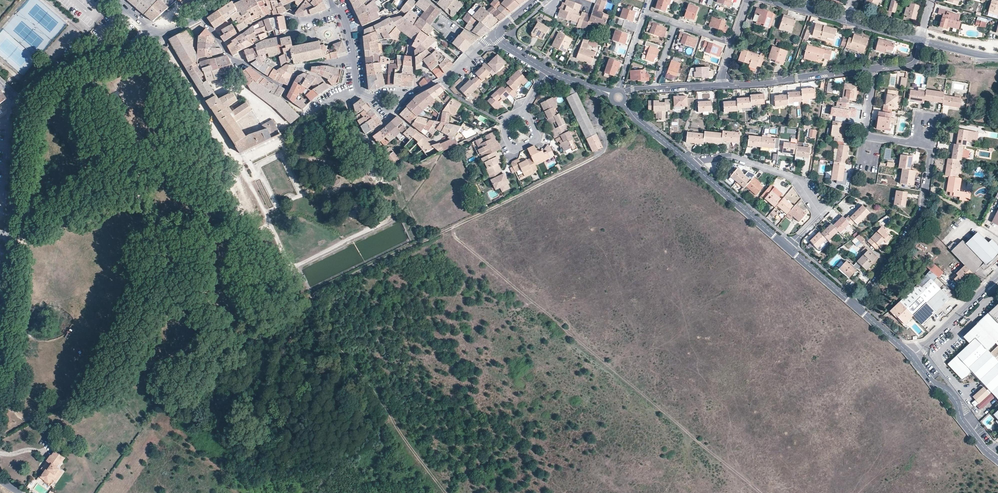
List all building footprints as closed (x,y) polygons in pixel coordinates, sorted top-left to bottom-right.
[(136,8),(145,15),(158,0),(142,0),(136,8)] [(172,5),(168,0),(158,0),(145,15),(153,21),(172,5)] [(180,2),(187,8),(193,0),(179,0),(180,2)] [(262,18),(257,9),(253,11),(248,0),(244,0),(241,1),(248,13),(251,17),(245,20),(245,21),(248,26),(252,24),(254,22),(262,18)] [(253,11),(257,9),(262,18),(265,17),(265,16),(260,7),(257,2),(256,0),(248,0),(253,11)] [(266,1),(267,3),(268,6),(271,13),(272,12),(272,11),(274,11),(272,2),(277,1),(277,0),(265,0),(266,1)] [(281,3),(286,9),(287,8),(285,5),(295,1),(296,0),(280,0),(281,3)] [(306,0),(303,4),(307,8),(314,0),(306,0)] [(307,8),(309,11),(315,8),(323,2),(322,0),(314,0),(307,8)] [(352,4),(355,10),(363,6),(362,5),(368,0),(350,0),(352,4)] [(362,5),(363,6),(355,10),(358,16),(368,12),(365,7),(373,1),(373,0),(368,0),(362,5)] [(413,0),(409,0),(408,1),(401,10),(406,15),(407,14),(408,13),(409,12),(409,11),(410,11),(411,11),(416,5),(417,3),(413,0)] [(441,12),(430,5),(423,0),(420,0),(417,3),(416,5),(420,8),(425,12),(420,18),(425,22),(430,25),(441,12)] [(453,18),(464,4),(460,0),(440,0),(437,4),(446,11),(445,11),(453,18)] [(511,12),(499,2),(497,0),(494,0),(490,5),(492,6),(497,10),(498,9),(506,16),(511,12)] [(499,2),(511,12),(526,0),(502,0),(499,2)] [(581,28),(587,14),(583,12),(582,14),(581,16),(578,15),(579,13),(582,5),(569,0),(567,0),(566,3),(565,3),(563,2),(562,6),(559,8),(561,9),(559,14),(558,16),(569,21),(569,20),(578,23),(577,27),(581,28)] [(596,3),(593,12),(594,13),(593,16),(592,15),(587,14),(581,28),(587,30),(589,24),(589,22),(605,27),(610,15),(603,13),(608,0),(597,0),(596,3)] [(671,0),(659,0),(656,8),(666,11),(668,7),(668,5),(670,5),(671,0)] [(898,2),(892,0),(889,11),(895,12),(898,2)] [(997,16),(997,1),(994,0),(992,0),(988,13),(997,16)] [(241,1),(234,5),(238,13),(237,14),(232,18),(234,22),(248,13),(241,1)] [(262,1),(257,2),(260,7),(265,16),(269,14),(265,7),(264,4),(262,1)] [(365,7),(368,12),(379,7),(378,5),(376,6),(375,3),(373,1),(365,7)] [(227,5),(219,11),(226,21),(232,18),(237,14),(238,13),(234,5),(233,2),(227,5)] [(327,10),(323,2),(315,8),(309,11),(311,15),(327,10)] [(277,8),(279,14),(283,13),(287,11),(286,9),(281,3),(279,4),(280,7),(277,8)] [(476,4),(468,13),(480,22),(490,30),(499,22),(491,15),(486,11),(477,3),(476,4)] [(907,7),(905,13),(907,14),(907,16),(906,18),(914,20),(916,10),(918,11),(920,6),(910,3),(909,7),(907,7)] [(307,8),(303,4),(300,9),(306,16),(311,15),(309,11),(307,8)] [(685,17),(687,18),(687,16),(695,19),(696,16),(699,8),(689,4),(685,17)] [(420,8),(416,5),(411,11),(415,14),(420,8)] [(500,21),(506,16),(498,9),(497,10),(492,6),(486,11),(491,15),(492,14),(500,21)] [(368,12),(372,22),(380,18),(377,12),(381,10),(379,7),(368,12)] [(633,22),(635,17),(636,12),(624,8),(621,18),(633,22)] [(753,20),(757,22),(764,24),(763,26),(770,28),(775,14),(757,8),(753,20)] [(940,27),(946,28),(946,26),(949,27),(958,29),(960,22),(958,21),(960,16),(950,13),(950,11),(939,8),(938,14),(943,15),(942,20),(940,27)] [(306,16),(300,9),(295,15),(296,16),(301,17),(306,16)] [(226,21),(219,11),(214,15),(208,19),(215,29),(226,21)] [(407,14),(406,15),(404,18),(406,20),(413,25),(416,22),(419,17),(415,14),(411,11),(410,11),(409,11),(409,12),(408,13),(407,14)] [(368,12),(358,16),(362,26),(372,22),(368,12)] [(248,13),(234,22),(236,26),(245,21),(245,20),(251,17),(248,13)] [(480,22),(468,13),(463,20),(468,24),(465,28),(481,37),(490,30),(480,22)] [(277,17),(269,19),(273,30),(275,35),(279,35),(282,34),(283,33),(287,31),(284,16),(282,16),(277,17)] [(404,18),(401,16),(391,19),(396,26),(396,27),(397,27),(406,20),(404,18)] [(727,22),(721,20),(712,17),(709,25),(716,27),(719,28),(718,29),(726,32),(728,26),(726,25),(727,22)] [(795,21),(783,17),(779,28),(791,32),(795,21)] [(396,26),(391,19),(390,18),(382,22),(386,30),(388,34),(396,26)] [(429,35),(434,29),(430,25),(425,22),(420,18),(417,22),(414,26),(421,31),(421,30),(429,35)] [(269,19),(264,21),(266,26),(268,32),(273,30),(269,19)] [(413,25),(406,20),(397,27),(396,27),(389,35),(391,39),(392,39),(395,40),(398,40),(400,38),(403,33),(408,36),(410,35),(412,36),(410,38),(415,41),(421,31),(414,26),(413,25)] [(245,21),(236,26),(240,32),(248,26),(245,21)] [(386,30),(382,22),(374,26),(376,32),(378,35),(386,30)] [(550,28),(539,22),(532,32),(532,33),(532,34),(533,34),(533,35),(534,35),(535,35),(536,35),(537,35),(544,39),(550,28)] [(663,38),(665,31),(666,29),(657,26),(658,25),(650,22),(647,33),(663,38)] [(222,30),(224,35),(229,32),(235,29),(232,25),(231,24),(231,23),(227,26),(227,27),(222,30)] [(254,26),(253,26),(257,37),(259,36),(259,35),(264,34),(261,28),(259,23),(254,26)] [(823,28),(824,26),(816,23),(812,35),(821,38),(820,39),(826,40),(827,38),(834,39),(837,29),(826,26),(826,28),(823,28)] [(253,26),(243,34),(247,41),(253,45),(261,40),(259,36),(257,37),(253,26)] [(259,36),(261,40),(268,37),(266,33),(268,32),(266,26),(261,28),(264,34),(259,35),(259,36)] [(364,36),(376,32),(374,26),(364,30),(364,36)] [(281,135),(281,134),(273,120),(263,125),(259,128),(261,131),(248,135),(245,130),(243,132),(236,122),(252,111),(247,103),(233,112),(230,107),(238,101),(233,92),(219,100),(208,82),(221,78),(224,77),(227,76),(226,73),(235,69),(232,63),(223,67),(218,69),(215,59),(211,60),(211,59),(210,59),(212,66),(203,69),(200,62),(198,59),(198,57),(198,56),(194,49),(196,48),(196,37),(193,39),(189,29),(174,37),(169,40),(190,73),(207,101),(212,109),(237,146),(236,146),(242,154),(281,135)] [(215,40),(206,29),(200,36),(199,36),(198,43),(207,43),(213,44),(215,40)] [(386,30),(378,35),(380,39),(382,39),(391,39),(389,35),(388,34),(386,30)] [(471,35),(464,30),(460,35),(472,45),(478,38),(476,38),(472,36),(471,35)] [(627,39),(629,34),(616,30),(613,40),(626,45),(628,40),(627,39)] [(429,37),(421,31),(415,41),(412,46),(417,48),(421,45),(429,37)] [(229,32),(224,35),(223,36),(220,32),(218,33),(221,38),(224,42),(232,37),(229,32)] [(378,35),(376,32),(364,36),(364,37),(364,43),(372,42),(378,40),(378,45),(383,44),(382,39),(380,39),(378,35)] [(552,45),(556,47),(557,46),(567,51),(573,39),(559,32),(552,45)] [(697,39),(691,37),(688,36),(688,35),(681,32),(677,44),(681,45),(682,43),(685,45),(694,48),(697,39)] [(243,34),(237,38),(244,46),(245,45),(246,48),(247,48),(253,45),(247,41),(243,34)] [(861,38),(861,36),(855,34),(853,39),(849,38),(846,47),(850,49),(851,46),(864,51),(868,39),(863,37),(862,39),(861,38)] [(472,45),(460,35),(453,44),(464,52),(472,45)] [(437,40),(430,36),(429,37),(421,45),(426,50),(437,40)] [(290,47),(293,47),(291,37),(281,39),(281,41),(282,46),(284,53),(285,54),(292,53),(290,47)] [(596,47),(597,44),(585,37),(577,58),(592,64),(596,52),(587,49),(588,47),(589,44),(590,45),(596,47)] [(237,38),(232,41),(236,47),(238,46),(242,50),(246,48),(245,45),(244,46),(237,38)] [(282,46),(281,41),(277,42),(276,38),(264,40),(256,44),(256,45),(256,46),(257,47),(256,48),(259,57),(261,56),(262,55),(266,54),(268,53),(269,57),(284,53),(282,46)] [(895,43),(879,39),(875,50),(885,53),(885,52),(892,54),(895,43)] [(320,41),(303,44),(293,47),(290,47),(292,53),(294,64),(297,63),(321,59),(323,60),(327,60),(338,58),(337,55),(336,52),(326,54),(327,54),(326,53),(327,52),(327,51),(328,51),(328,50),(327,50),(327,49),(327,48),(327,47),(328,47),(327,46),(326,47),(326,46),(325,46),(324,45),(325,44),(324,44),(324,43),(324,42),(324,41),(323,42),(322,41),(322,40),(321,40),(321,41),(320,41)] [(372,42),(364,43),(365,51),(369,50),(373,52),(380,55),(378,45),(378,40),(372,42)] [(236,47),(232,41),(227,45),(231,51),(233,56),(238,54),(238,53),(238,51),(242,50),(238,46),(236,47)] [(333,45),(336,52),(337,55),(342,54),(346,52),(344,47),(342,41),(338,43),(333,45)] [(656,58),(659,49),(658,49),(659,46),(647,41),(645,46),(650,48),(646,60),(653,63),(655,58),(656,58)] [(722,48),(715,45),(713,44),(713,43),(706,41),(702,51),(705,51),(711,54),(719,56),(722,48)] [(426,50),(421,45),(417,48),(415,50),(416,57),(426,50)] [(816,58),(818,59),(822,60),(823,58),(830,60),(832,51),(807,45),(804,57),(816,60),(816,58)] [(771,61),(775,62),(776,59),(784,62),(787,52),(772,46),(768,58),(771,59),(771,61)] [(437,62),(443,57),(442,57),(435,50),(433,47),(430,51),(429,53),(432,55),(437,62)] [(212,66),(210,59),(208,60),(207,56),(205,57),(205,49),(198,49),(198,56),(198,57),(198,59),(200,62),(203,69),(212,66)] [(248,62),(253,60),(249,50),(249,49),(244,51),(246,57),(248,62)] [(761,67),(765,55),(761,53),(761,55),(742,49),(738,62),(743,64),(744,62),(748,64),(749,62),(751,62),(750,64),(749,66),(756,69),(757,66),(761,67)] [(426,50),(416,57),(416,69),(421,68),(420,66),(420,63),(422,61),(423,62),(424,64),(426,63),(432,70),(438,65),(437,62),(432,55),(429,53),(426,50)] [(366,58),(367,64),(380,63),(380,57),(380,55),(373,52),(374,57),(366,58)] [(294,64),(292,53),(285,54),(284,54),(280,57),(282,66),(283,65),(285,63),(286,63),(287,62),(288,62),(288,64),(291,63),(293,63),(293,64),(294,64)] [(267,57),(266,54),(262,55),(261,56),(259,57),(256,58),(257,61),(256,61),(261,66),(265,62),(264,59),(267,57)] [(223,67),(232,63),(227,55),(220,58),(223,67)] [(404,66),(405,56),(397,55),(398,60),(399,70),(395,70),(394,83),(394,85),(400,86),(401,80),(402,75),(404,66)] [(490,73),(492,76),(506,63),(497,55),(488,64),(486,62),(482,65),(483,66),(490,73)] [(412,57),(406,56),(405,56),(404,66),(412,67),(412,57)] [(674,56),(670,67),(669,70),(668,69),(666,77),(675,80),(682,59),(674,56)] [(390,59),(384,57),(380,57),(380,63),(367,64),(368,77),(376,76),(376,74),(382,73),(384,80),(388,80),(390,61),(390,59)] [(445,73),(453,64),(446,58),(444,59),(443,57),(437,62),(438,65),(439,65),(445,73)] [(610,59),(605,73),(609,74),(615,76),(616,72),(617,69),(619,69),(621,62),(610,59)] [(388,84),(390,85),(390,83),(394,83),(395,70),(399,70),(398,60),(395,60),(390,61),(388,80),(388,84)] [(261,66),(256,61),(251,64),(258,69),(261,66)] [(261,66),(258,69),(264,73),(269,66),(265,62),(261,66)] [(284,66),(282,67),(281,68),(292,74),(293,73),(294,73),(295,70),(294,70),(295,66),(292,65),(288,65),(287,64),(287,65),(286,65),(284,66)] [(438,79),(445,73),(439,65),(432,71),(438,79)] [(279,73),(277,71),(274,69),(269,66),(264,73),(275,80),(279,73)] [(325,66),(321,67),(319,74),(324,77),(327,67),(325,66)] [(327,66),(327,67),(324,77),(329,79),(331,75),(335,68),(327,66)] [(412,76),(412,67),(404,66),(402,75),(412,76)] [(490,73),(483,66),(475,73),(478,76),(482,80),(490,73)] [(246,83),(249,86),(254,79),(257,82),(261,76),(249,67),(246,69),(251,76),(245,80),(247,82),(246,83)] [(708,67),(691,68),(688,76),(694,76),(694,77),(701,77),(704,77),(704,78),(709,78),(708,67)] [(292,74),(281,68),(280,69),(277,71),(279,73),(283,75),(282,77),(290,80),(292,74)] [(343,71),(335,68),(331,75),(341,77),(343,71)] [(241,72),(245,80),(251,76),(246,69),(241,72)] [(510,94),(513,98),(517,94),(515,92),(513,90),(517,87),(521,83),(526,78),(518,70),(509,79),(510,80),(507,83),(509,85),(505,89),(510,94)] [(631,80),(638,80),(641,80),(641,81),(649,81),(649,74),(645,74),(645,70),(631,71),(631,80)] [(288,85),(290,80),(282,77),(283,75),(279,73),(275,80),(280,82),(288,85)] [(380,87),(385,86),(384,80),(382,73),(376,74),(376,76),(380,87)] [(312,83),(316,78),(308,75),(305,80),(299,76),(297,79),(303,84),(304,82),(310,87),(311,86),(313,84),(312,83)] [(331,75),(329,79),(328,81),(333,86),(338,83),(340,84),(341,77),(331,75)] [(406,81),(406,87),(410,87),(413,85),(413,76),(412,76),(402,75),(401,80),(406,81)] [(369,91),(380,87),(376,76),(368,77),(369,91)] [(314,89),(324,83),(321,80),(316,78),(312,83),(313,84),(311,86),(314,89)] [(421,87),(428,84),(424,78),(419,83),(419,84),(421,87)] [(471,81),(477,87),(480,84),(479,82),(475,78),(471,81)] [(300,116),(285,102),(281,98),(280,97),(271,93),(273,90),(269,89),(266,87),(260,83),(259,85),(257,82),(254,79),(249,86),(252,91),(252,90),(271,105),(276,109),(291,123),(291,124),(300,116)] [(270,82),(264,79),(260,83),(266,87),(270,82)] [(297,79),(295,82),(302,86),(308,89),(310,87),(304,82),(303,84),(297,79)] [(470,94),(477,87),(471,81),(470,80),(466,84),(460,90),(466,95),(468,93),(470,94)] [(314,99),(319,95),(313,90),(311,91),(308,89),(302,86),(295,82),(290,92),(297,97),(298,96),(299,93),(302,94),(303,93),(304,92),(308,97),(311,101),(314,99)] [(319,95),(325,91),(330,88),(324,83),(314,89),(313,90),(319,95)] [(838,98),(838,102),(849,103),(849,100),(849,98),(856,99),(856,95),(858,85),(845,83),(843,98),(838,98)] [(445,90),(438,84),(427,91),(435,100),(438,96),(445,90)] [(280,97),(281,98),(283,95),(282,95),(285,90),(280,87),(276,85),(273,90),(271,93),(280,97)] [(505,89),(502,86),(491,96),(492,97),(488,101),(495,109),(496,108),(501,103),(497,100),(500,97),(503,101),(510,94),(505,89)] [(920,102),(924,102),(924,100),(926,90),(926,89),(919,87),(918,91),(910,90),(909,100),(920,102)] [(576,93),(572,88),(564,92),(567,98),(576,93)] [(802,89),(802,91),(802,102),(803,106),(808,105),(808,99),(815,98),(815,88),(802,89)] [(884,105),(883,109),(892,110),(893,106),(896,107),(898,91),(888,90),(887,99),(885,105),(884,105)] [(944,95),(944,92),(926,90),(924,100),(934,102),(942,103),(944,95)] [(435,100),(427,91),(417,97),(414,100),(424,110),(435,100)] [(802,91),(788,92),(788,95),(788,103),(802,102),(802,91)] [(303,110),(311,101),(308,97),(307,98),(305,100),(298,96),(297,97),(290,92),(287,97),(294,103),(303,110)] [(576,93),(567,98),(593,152),(602,147),(576,93)] [(751,95),(751,97),(751,105),(765,104),(764,94),(751,95)] [(452,98),(450,95),(444,103),(441,107),(444,110),(452,98)] [(690,110),(694,98),(687,98),(687,96),(680,96),(680,95),(677,95),(677,96),(674,96),(674,107),(682,107),(688,106),(688,110),(690,110)] [(788,103),(788,95),(774,96),(775,106),(789,105),(788,103)] [(942,103),(942,105),(946,105),(959,108),(961,98),(954,97),(944,95),(942,103)] [(442,101),(438,96),(435,100),(441,107),(444,103),(442,101)] [(751,97),(737,98),(737,101),(738,109),(742,109),(751,108),(751,105),(751,97)] [(455,115),(462,103),(452,98),(444,110),(443,111),(442,114),(441,118),(441,122),(449,124),(450,114),(455,115)] [(543,112),(547,120),(556,115),(554,110),(558,108),(553,98),(544,102),(547,110),(545,111),(543,112)] [(362,99),(357,103),(364,110),(367,113),(371,110),(370,109),(371,108),(367,104),(366,104),(362,99)] [(670,111),(670,99),(665,99),(665,102),(662,102),(659,102),(659,100),(649,101),(649,111),(654,111),(658,111),(659,119),(659,120),(665,120),(665,111),(670,111)] [(424,110),(414,100),(407,107),(413,113),(417,117),(418,116),(424,110)] [(712,101),(698,102),(699,112),(712,111),(712,101)] [(738,109),(737,101),(724,102),(724,112),(738,111),(738,109)] [(849,103),(838,102),(837,105),(835,105),(834,108),(837,108),(836,116),(835,121),(845,123),(846,116),(856,117),(857,109),(851,108),(850,110),(843,109),(841,109),(841,106),(843,107),(848,107),(849,103)] [(364,110),(357,103),(354,105),(356,114),(364,110)] [(406,120),(413,113),(407,107),(400,114),(406,120)] [(892,110),(883,109),(882,112),(878,112),(878,116),(876,129),(884,130),(884,128),(887,129),(889,129),(892,110)] [(364,110),(356,114),(358,120),(364,117),(368,122),(372,119),(367,113),(364,110)] [(377,117),(371,110),(367,113),(372,119),(373,120),(377,117)] [(437,117),(441,118),(442,114),(439,114),(435,110),(432,114),(437,117)] [(417,117),(413,113),(406,120),(412,124),(418,117),(417,117)] [(555,138),(569,131),(562,118),(561,119),(559,114),(556,115),(547,120),(550,124),(555,122),(557,127),(552,130),(551,131),(554,138),(555,138)] [(397,127),(403,122),(397,116),(391,122),(397,127)] [(418,116),(417,117),(418,117),(412,124),(415,127),(418,123),(425,127),(430,120),(418,116)] [(364,117),(358,120),(358,121),(361,126),(367,122),(368,122),(364,117)] [(382,122),(377,117),(373,120),(377,126),(382,122)] [(373,120),(372,119),(368,122),(367,122),(372,130),(377,126),(373,120)] [(441,122),(430,120),(425,127),(421,132),(425,135),(429,131),(433,134),(437,129),(441,122)] [(835,121),(833,121),(832,129),(831,135),(831,136),(834,137),(834,141),(844,142),(845,139),(843,138),(844,134),(844,132),(842,132),(843,127),(845,127),(846,123),(845,123),(835,121)] [(367,122),(361,126),(366,134),(372,130),(367,122)] [(397,136),(406,145),(410,140),(403,133),(397,127),(391,122),(385,128),(395,137),(397,136)] [(397,127),(403,133),(409,127),(403,122),(397,127)] [(445,134),(448,135),(454,125),(449,124),(441,122),(437,129),(445,134)] [(418,123),(415,127),(421,132),(425,127),(418,123)] [(440,144),(443,151),(458,144),(455,138),(454,138),(456,134),(461,127),(454,125),(448,135),(449,136),(448,138),(451,140),(440,144)] [(403,133),(410,140),(413,137),(417,133),(409,127),(403,133)] [(386,137),(390,142),(395,138),(395,137),(385,128),(381,131),(386,137)] [(963,146),(966,146),(967,141),(968,131),(959,129),(958,136),(956,145),(963,146)] [(373,137),(378,143),(386,137),(381,131),(373,137)] [(577,148),(569,131),(555,138),(557,142),(559,141),(561,144),(562,146),(564,151),(571,147),(573,150),(577,148)] [(712,143),(722,144),(722,141),(723,133),(705,131),(705,133),(704,142),(708,142),(708,140),(713,140),(712,143)] [(723,133),(722,141),(739,143),(740,133),(723,131),(723,133)] [(968,131),(967,141),(976,143),(978,132),(968,131)] [(481,138),(475,141),(479,149),(476,151),(478,155),(480,154),(482,153),(485,157),(496,151),(501,149),(497,140),(496,141),(494,142),(492,139),(494,137),(495,137),(493,132),(485,136),(487,141),(484,143),(481,138)] [(687,143),(704,144),(704,142),(705,133),(688,132),(687,143)] [(417,133),(413,137),(418,142),(422,138),(417,133)] [(748,146),(761,147),(762,137),(749,135),(748,146)] [(775,138),(762,137),(761,147),(773,149),(774,149),(778,149),(780,138),(775,138)] [(425,153),(434,148),(431,145),(422,138),(418,142),(417,143),(425,153)] [(834,141),(833,140),(832,144),(838,145),(837,153),(836,162),(845,163),(846,156),(847,154),(848,146),(844,145),(844,142),(834,141)] [(783,153),(796,154),(796,146),(797,144),(791,143),(784,142),(783,153)] [(363,147),(366,152),(373,148),(370,143),(363,147)] [(434,148),(439,152),(443,151),(440,144),(440,143),(437,144),(431,145),(434,148)] [(956,145),(954,144),(953,147),(951,159),(957,160),(961,160),(963,146),(956,145)] [(534,145),(527,149),(532,157),(534,162),(545,157),(543,153),(542,150),(541,150),(538,149),(538,151),(536,150),(535,148),(534,145)] [(550,156),(554,154),(549,146),(546,147),(545,148),(547,151),(550,156)] [(796,154),(795,157),(808,158),(810,148),(804,147),(796,146),(796,154)] [(373,148),(366,152),(370,159),(377,154),(378,154),(373,147),(373,148)] [(384,152),(387,157),(393,152),(390,147),(384,152)] [(487,169),(490,176),(501,170),(500,167),(502,166),(500,163),(499,163),(498,160),(497,157),(498,156),(496,151),(485,157),(482,158),(484,163),(485,163),(488,169),(487,169)] [(387,157),(392,163),(399,159),(396,155),(393,152),(387,157)] [(901,155),(899,168),(903,169),(910,170),(911,165),(911,164),(909,163),(911,156),(901,155)] [(511,164),(515,172),(521,169),(523,173),(527,170),(531,169),(532,171),(537,168),(536,166),(534,162),(532,157),(527,160),(524,162),(523,160),(520,162),(518,158),(512,161),(511,164)] [(545,157),(534,162),(536,166),(547,160),(546,158),(545,157)] [(951,159),(947,158),(946,170),(945,175),(949,176),(959,178),(961,168),(960,168),(957,167),(957,168),(956,168),(957,160),(951,159)] [(845,168),(845,163),(836,162),(834,161),(833,165),(831,180),(837,180),(843,181),(844,172),(845,168)] [(754,176),(755,175),(748,172),(746,174),(745,175),(737,168),(731,176),(744,188),(745,186),(754,176)] [(910,170),(903,169),(900,184),(913,186),(915,171),(910,170)] [(503,175),(501,170),(490,176),(497,190),(501,188),(509,184),(507,179),(506,180),(505,178),(506,177),(504,174),(503,175)] [(848,173),(844,172),(843,181),(837,180),(836,183),(846,185),(848,173)] [(762,182),(754,176),(745,186),(756,195),(762,187),(760,185),(762,182)] [(960,191),(962,178),(959,178),(949,176),(947,189),(946,192),(950,192),(950,195),(960,197),(959,200),(969,201),(970,193),(960,191)] [(782,194),(771,184),(761,196),(775,207),(777,206),(782,199),(779,197),(782,194)] [(908,193),(896,191),(894,205),(905,207),(907,195),(908,193)] [(784,198),(782,199),(777,206),(787,214),(794,206),(784,198)] [(796,205),(794,206),(787,214),(786,216),(790,220),(793,216),(799,222),(806,213),(796,205)] [(849,215),(845,218),(850,223),(852,225),(855,222),(858,224),(870,212),(862,205),(850,217),(849,215)] [(982,219),(971,212),(969,215),(980,221),(982,219)] [(845,218),(843,216),(833,225),(839,231),(840,233),(850,223),(845,218)] [(833,225),(831,223),(821,233),(827,239),(830,241),(831,240),(830,240),(839,231),(833,225)] [(882,226),(868,241),(875,249),(881,243),(884,240),(886,242),(891,238),(886,233),(885,232),(886,230),(882,226)] [(821,233),(819,231),(810,241),(817,248),(827,239),(821,233)] [(973,274),(984,263),(983,262),(986,259),(990,262),(997,255),(997,246),(992,240),(988,243),(978,232),(966,243),(962,240),(957,246),(951,251),(965,265),(973,274)] [(863,242),(866,239),(860,234),(857,236),(863,242)] [(948,247),(951,251),(957,246),(953,242),(948,247)] [(938,248),(943,254),(948,249),(943,244),(938,248)] [(864,256),(858,263),(863,268),(866,272),(873,265),(878,260),(875,256),(874,257),(865,249),(862,253),(864,256)] [(859,272),(863,268),(858,263),(854,266),(851,263),(850,265),(847,262),(840,269),(849,278),(855,273),(857,271),(856,271),(857,270),(859,272)] [(938,277),(939,278),(943,273),(931,262),(926,266),(931,270),(938,277)] [(960,286),(973,274),(965,265),(956,274),(952,277),(954,279),(960,286)] [(931,270),(926,274),(933,281),(938,277),(931,270)] [(913,316),(922,325),(949,298),(933,281),(926,274),(917,283),(918,284),(900,302),(913,315),(913,316)] [(913,315),(900,302),(890,311),(896,317),(897,316),(904,324),(913,316),(913,315)] [(978,323),(985,330),(980,335),(986,341),(991,337),(996,342),(997,345),(997,304),(978,323)] [(985,330),(978,323),(973,327),(980,335),(985,330)] [(959,341),(965,347),(973,340),(969,336),(972,333),(976,338),(980,335),(973,327),(959,341)] [(991,391),(997,385),(997,360),(994,357),(990,353),(987,350),(982,345),(986,341),(980,335),(976,338),(972,333),(969,336),(973,340),(965,347),(948,363),(963,379),(972,371),(991,391)] [(982,345),(987,350),(996,342),(991,337),(986,341),(982,345)] [(990,353),(994,357),(997,360),(997,345),(990,353)] [(333,359),(327,362),(330,368),(336,365),(335,363),(333,359)] [(972,396),(978,403),(989,393),(983,386),(972,396)] [(995,395),(991,391),(989,393),(978,403),(976,405),(980,408),(995,395)] [(65,458),(55,451),(52,456),(51,455),(46,461),(50,463),(44,471),(40,477),(49,483),(55,475),(57,476),(61,470),(57,467),(60,463),(61,464),(65,458)] [(50,463),(46,461),(41,469),(44,471),(50,463)] [(63,471),(61,470),(57,476),(55,475),(49,483),(51,485),(54,480),(56,482),(63,471)]
